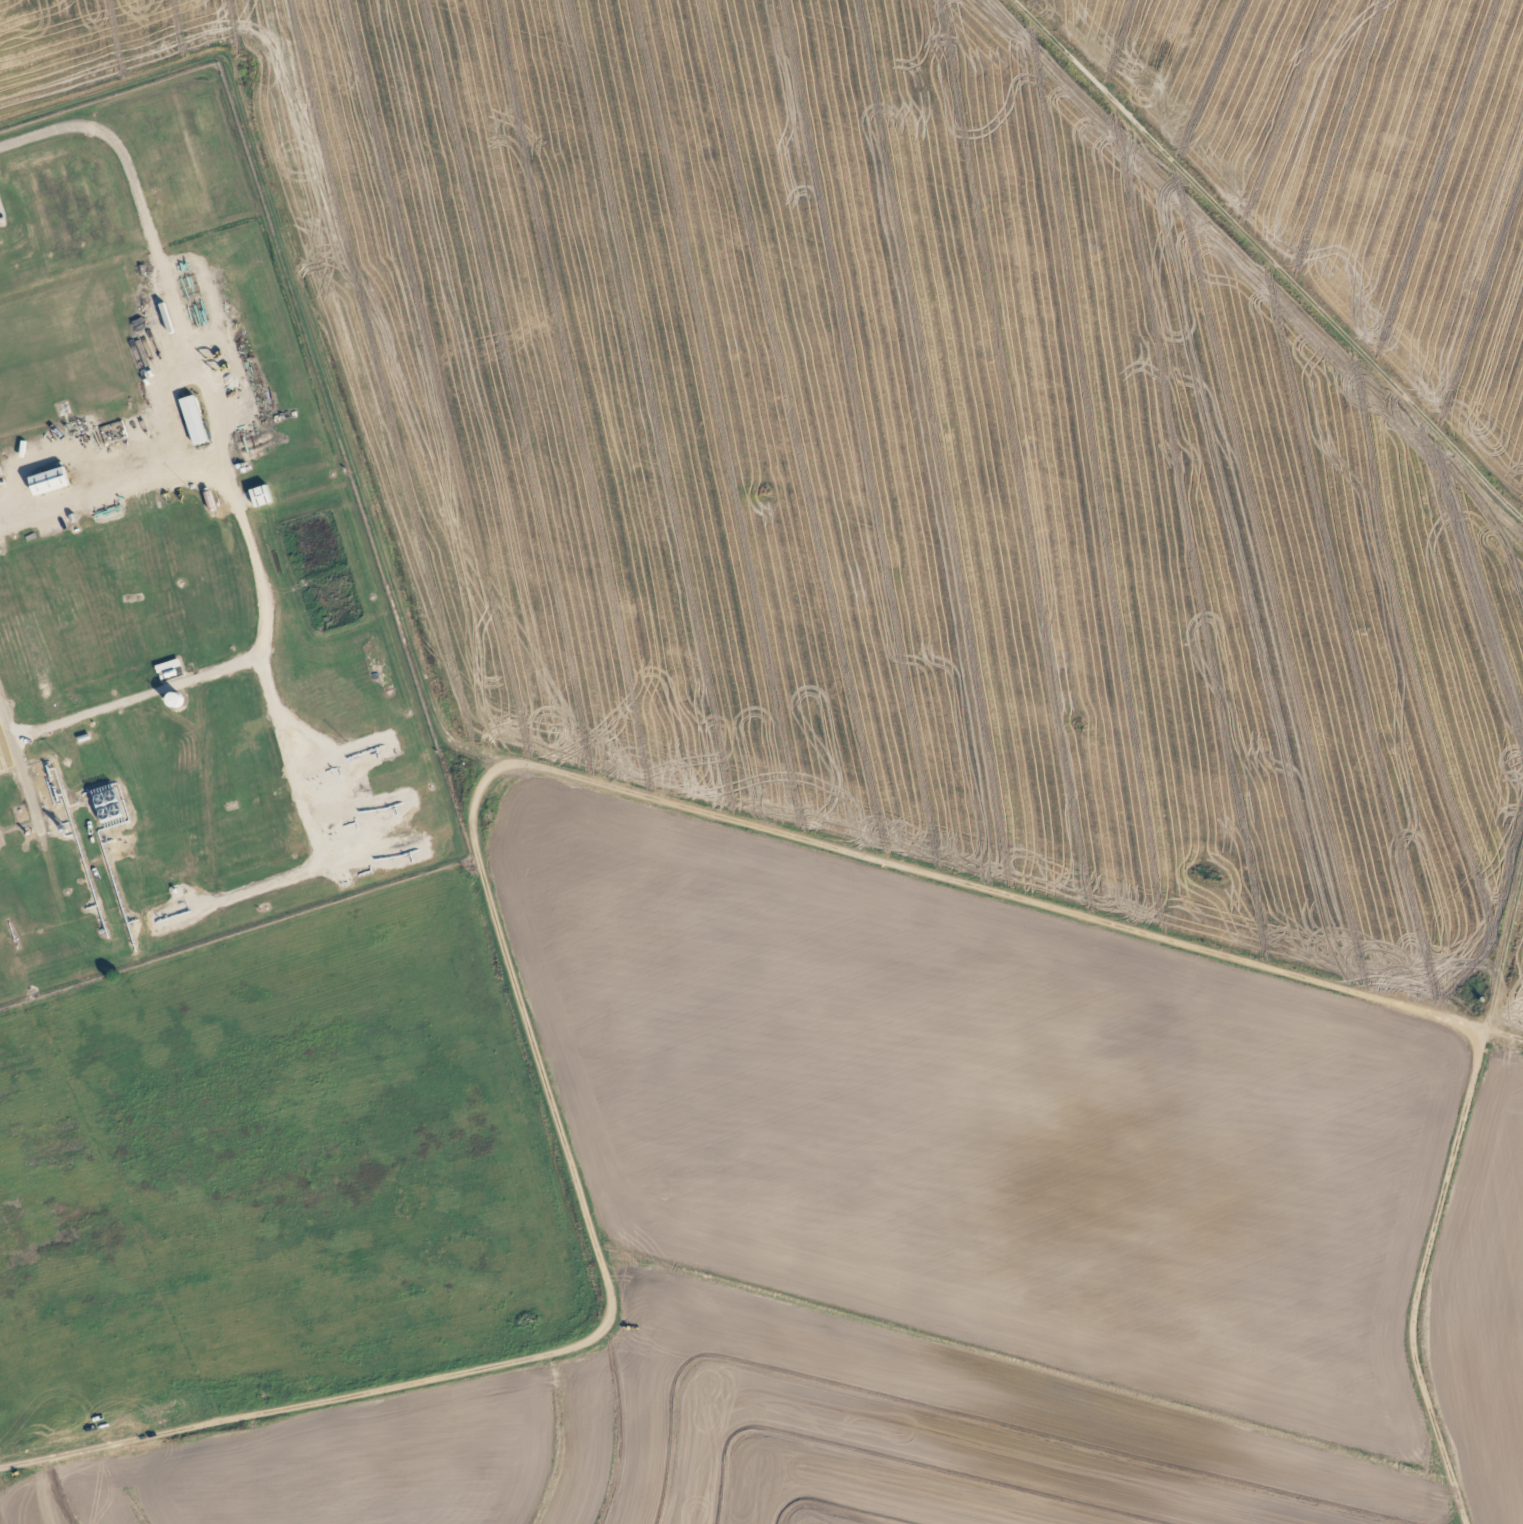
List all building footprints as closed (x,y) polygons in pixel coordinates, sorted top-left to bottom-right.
[(194,446),(209,442),(196,396),(181,400),(194,446)] [(72,486),(66,467),(29,479),(36,498),(72,486)] [(252,490),(255,507),(274,504),(270,486),(252,490)]
